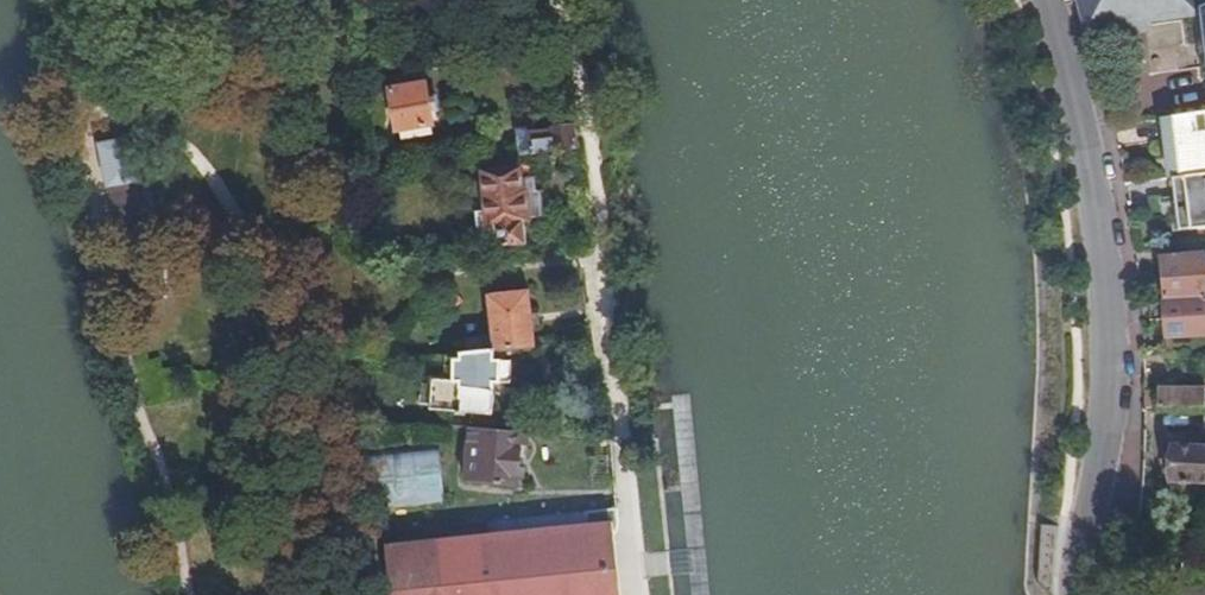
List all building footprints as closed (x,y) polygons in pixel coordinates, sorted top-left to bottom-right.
[(1090,26),(1194,11),(1204,10),(1204,0),(1084,0),(1090,26)] [(553,38),(546,18),(535,21),(540,35),(544,34),(546,41),(553,38)] [(426,85),(391,91),(398,132),(434,126),(426,85)] [(1172,118),(1174,136),(1171,142),(1175,148),(1179,178),(1186,177),(1204,174),(1204,113),(1172,118)] [(530,135),(532,154),(578,148),(574,126),(554,128),(554,132),(530,135)] [(101,143),(132,305),(162,300),(146,215),(148,214),(135,140),(123,142),(123,138),(101,143)] [(481,214),(483,237),(486,242),(493,247),(528,243),(525,218),(529,218),(527,191),(523,192),(520,169),(485,173),(489,213),(481,214)] [(1186,177),(1192,230),(1204,228),(1204,174),(1186,177)] [(1165,300),(1204,298),(1204,268),(1204,255),(1161,259),(1165,300)] [(490,295),(495,351),(537,346),(530,291),(490,295)] [(1165,300),(1169,338),(1204,336),(1204,298),(1165,300)] [(446,356),(446,363),(454,364),(453,381),(433,380),(433,383),(422,383),(421,405),(432,405),(432,410),(492,415),(494,383),(501,383),(501,359),(495,359),(495,351),(446,356)] [(1149,408),(1204,408),(1204,390),(1161,389),(1161,392),(1149,392),(1149,408)] [(471,429),(466,482),(516,485),(521,433),(471,429)] [(440,441),(437,441),(355,453),(361,515),(445,502),(443,480),(440,441)] [(1174,482),(1204,483),(1204,447),(1176,446),(1174,482)] [(604,536),(610,534),(614,531),(617,526),(618,521),(616,506),(488,520),(490,544),(393,553),(397,594),(612,594),(604,536)]
